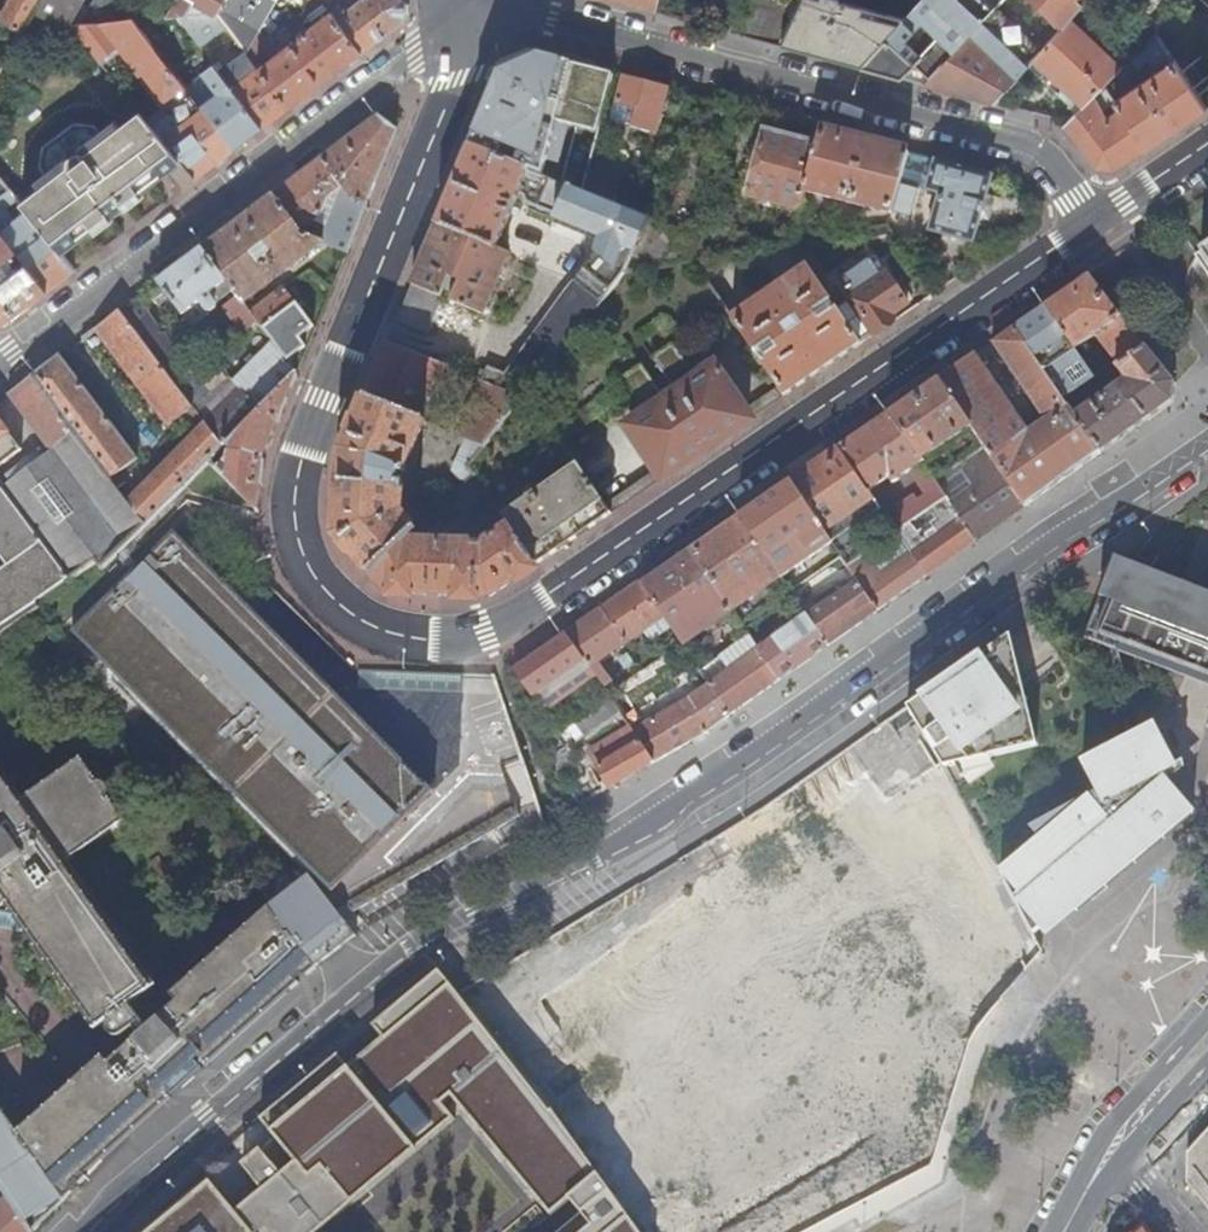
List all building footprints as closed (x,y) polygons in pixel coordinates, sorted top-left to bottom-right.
[(4,14),(0,12),(0,19),(22,32),(25,26),(29,19),(40,0),(12,0),(4,14)] [(29,19),(38,22),(42,16),(54,21),(56,16),(57,23),(70,22),(72,22),(80,21),(88,8),(87,7),(82,5),(84,0),(40,0),(29,19)] [(89,3),(104,12),(112,0),(91,0),(89,3)] [(133,18),(141,29),(168,16),(173,7),(161,0),(159,4),(152,0),(143,0),(133,18)] [(173,7),(168,16),(198,15),(217,14),(224,0),(177,0),(173,7)] [(217,14),(221,19),(246,52),(256,34),(276,0),(224,0),(217,14)] [(288,108),(301,100),(404,20),(403,1),(401,0),(353,0),(355,3),(335,18),(330,12),(277,53),(257,67),(288,108)] [(304,8),(308,0),(288,0),(304,8)] [(657,13),(661,0),(606,0),(631,7),(657,13)] [(728,32),(780,46),(800,2),(793,0),(738,0),(728,32)] [(780,46),(818,56),(862,68),(908,18),(841,5),(841,0),(840,0),(821,0),(820,1),(816,0),(801,0),(800,2),(780,46)] [(908,18),(862,68),(925,85),(998,8),(987,0),(924,0),(908,18)] [(925,85),(982,100),(997,103),(1029,68),(1061,31),(1053,22),(1030,0),(1005,0),(998,8),(925,85)] [(998,8),(1005,0),(987,0),(998,8)] [(1053,22),(1061,31),(1070,22),(1089,0),(1030,0),(1053,22)] [(217,14),(198,15),(203,29),(221,19),(217,14)] [(133,18),(80,21),(72,22),(70,22),(100,60),(118,45),(144,80),(147,78),(175,113),(155,129),(180,160),(195,179),(214,164),(234,149),(201,107),(200,107),(193,97),(187,90),(141,29),(133,18)] [(1073,94),(1085,105),(1094,96),(1105,85),(1116,73),(1121,68),(1070,22),(1061,31),(1029,68),(1059,95),(1061,94),(1067,100),(1073,94)] [(202,48),(188,30),(168,45),(182,64),(202,48)] [(1149,148),(1206,109),(1171,56),(1154,33),(1121,68),(1116,73),(1126,83),(1148,59),(1157,72),(1116,100),(1120,106),(1149,148)] [(256,34),(246,52),(257,67),(277,53),(256,34)] [(201,107),(234,149),(242,145),(261,129),(217,69),(203,50),(194,58),(204,72),(203,74),(218,94),(214,98),(210,93),(204,97),(208,102),(201,107)] [(502,66),(470,146),(542,176),(555,124),(596,135),(612,75),(531,54),(502,66)] [(217,69),(261,129),(283,112),(288,108),(257,67),(243,79),(233,66),(228,70),(223,64),(217,69)] [(667,90),(621,77),(614,102),(629,107),(635,109),(634,113),(629,113),(626,122),(631,123),(631,127),(655,134),(667,90)] [(1108,117),(1120,106),(1116,100),(1105,85),(1094,96),(1108,117)] [(187,90),(193,97),(197,94),(192,87),(187,90)] [(1085,105),(1064,126),(1097,169),(1115,170),(1149,148),(1120,106),(1108,117),(1094,96),(1085,105)] [(629,107),(614,102),(609,122),(631,127),(631,123),(626,122),(629,113),(634,113),(635,109),(629,107)] [(57,175),(20,202),(28,213),(58,250),(90,227),(95,233),(111,221),(107,214),(121,204),(126,210),(142,198),(137,192),(180,160),(155,129),(141,112),(95,147),(89,138),(76,135),(53,152),(51,168),(57,175)] [(323,243),(347,253),(397,131),(378,115),(317,162),(272,196),(299,231),(323,214),(328,199),(336,192),(340,197),(322,243),(323,243)] [(891,213),(906,154),(839,136),(821,131),(817,147),(805,191),(891,213)] [(800,208),(805,191),(817,147),(765,133),(749,195),(800,208)] [(542,176),(470,146),(438,223),(496,248),(521,189),(526,191),(524,195),(528,204),(557,217),(556,219),(601,238),(597,252),(572,281),(601,302),(623,275),(624,275),(647,221),(639,217),(609,206),(581,193),(542,176)] [(924,159),(906,154),(891,213),(887,226),(904,251),(930,233),(974,243),(992,177),(924,159)] [(624,171),(589,160),(581,193),(609,206),(624,171)] [(11,191),(0,199),(0,214),(19,201),(11,191)] [(1170,221),(1186,245),(1207,277),(1207,195),(1170,221)] [(243,304),(323,243),(322,243),(301,234),(299,231),(272,196),(251,212),(201,249),(226,282),(237,296),(243,304)] [(46,291),(54,284),(74,269),(58,250),(28,213),(0,233),(0,236),(14,253),(25,265),(46,291)] [(508,253),(496,248),(438,223),(398,321),(427,333),(444,290),(454,294),(451,301),(483,314),(508,253)] [(14,253),(0,236),(0,263),(14,253)] [(187,260),(158,282),(191,324),(197,320),(190,310),(200,303),(206,312),(210,313),(216,309),(217,304),(210,295),(226,282),(201,249),(187,260)] [(860,344),(894,321),(892,317),(907,306),(885,274),(879,278),(867,263),(838,283),(849,301),(837,311),(860,344)] [(3,323),(32,300),(46,291),(25,265),(6,279),(0,271),(0,323),(3,323)] [(784,395),(860,344),(837,311),(836,310),(819,322),(813,313),(830,301),(806,268),(732,318),(755,352),(773,341),(778,349),(762,362),(765,366),(778,386),(784,395)] [(1118,365),(1144,346),(1111,305),(1088,277),(1058,297),(1044,307),(1074,350),(1096,335),(1118,365)] [(525,397),(528,393),(601,302),(572,281),(557,299),(503,372),(494,369),(492,374),(486,372),(483,380),(525,397)] [(274,344),(287,361),(306,347),(299,338),(314,327),(285,288),(251,314),(262,328),(274,344)] [(262,328),(251,314),(243,304),(237,296),(226,305),(225,315),(245,341),(262,328)] [(136,299),(118,312),(181,393),(197,380),(136,299)] [(1074,350),(1044,307),(1012,328),(1033,358),(1042,351),(1052,365),(1074,350)] [(216,455),(223,449),(196,414),(189,405),(185,400),(181,393),(118,312),(91,333),(97,340),(100,338),(170,427),(184,416),(189,423),(191,422),(199,432),(135,496),(124,481),(122,482),(117,476),(137,460),(59,356),(31,377),(146,526),(209,462),(216,455)] [(723,324),(679,354),(681,356),(685,354),(690,360),(695,357),(690,350),(703,342),(708,348),(713,344),(708,338),(720,330),(725,337),(730,333),(723,324)] [(1024,507),(1100,454),(1064,403),(1033,358),(1012,328),(991,343),(1044,423),(1038,427),(1034,422),(1029,425),(1033,431),(1028,434),(973,355),(937,380),(988,454),(1024,507)] [(389,342),(381,361),(433,382),(439,385),(447,366),(389,342)] [(259,412),(297,374),(287,361),(274,344),(234,381),(259,412)] [(657,468),(663,478),(749,420),(742,410),(714,369),(697,380),(681,356),(679,354),(673,344),(652,358),(658,368),(647,376),(640,366),(620,379),(627,389),(629,392),(645,415),(629,426),(629,427),(657,468)] [(217,345),(210,350),(218,360),(224,354),(217,345)] [(1064,403),(1100,454),(1141,425),(1171,404),(1174,384),(1144,346),(1118,365),(1095,380),(1064,403)] [(1064,403),(1095,380),(1078,355),(1056,371),(1052,365),(1042,351),(1033,358),(1064,403)] [(381,361),(366,399),(418,420),(433,382),(381,361)] [(217,470),(258,512),(263,459),(270,442),(297,375),(297,374),(259,412),(225,446),(229,451),(226,461),(217,470)] [(466,439),(485,447),(525,397),(483,380),(467,374),(462,385),(478,393),(458,436),(466,439)] [(102,569),(146,526),(31,377),(9,394),(52,452),(3,488),(72,580),(96,563),(102,569)] [(223,449),(225,446),(259,412),(234,381),(233,380),(196,414),(223,449)] [(984,456),(988,454),(937,380),(887,414),(921,464),(938,488),(963,471),(984,456)] [(778,386),(742,410),(749,420),(784,395),(778,386)] [(583,433),(588,429),(583,423),(596,414),(601,420),(606,417),(601,410),(614,402),(619,409),(624,405),(619,398),(629,392),(627,389),(557,437),(563,446),(571,441),(566,435),(579,426),(583,433)] [(536,565),(610,514),(603,505),(563,446),(557,437),(528,393),(525,397),(485,447),(469,467),(474,474),(483,487),(509,526),(536,565)] [(192,395),(185,400),(189,405),(196,400),(192,395)] [(335,536),(370,575),(406,540),(418,529),(402,512),(405,486),(401,485),(402,473),(406,473),(407,466),(425,423),(418,420),(366,399),(344,452),(342,472),(335,536)] [(430,424),(450,433),(453,426),(448,424),(450,420),(434,413),(430,424)] [(921,464),(887,414),(838,447),(868,492),(888,479),(892,484),(921,464)] [(21,450),(0,422),(0,465),(21,450)] [(465,482),(474,474),(469,467),(485,447),(466,439),(453,470),(465,482)] [(880,509),(868,492),(838,447),(788,482),(831,544),(853,528),(855,526),(880,509)] [(975,542),(1024,507),(988,454),(984,456),(995,474),(975,488),(971,484),(967,487),(970,492),(961,497),(971,511),(959,520),(975,542)] [(209,462),(214,467),(221,460),(216,455),(209,462)] [(995,474),(984,456),(963,471),(971,484),(975,488),(995,474)] [(657,468),(603,505),(610,514),(631,500),(663,478),(657,468)] [(463,507),(483,487),(474,474),(465,482),(451,496),(463,507)] [(955,481),(940,492),(944,497),(960,487),(955,481)] [(72,580),(3,488),(0,485),(0,638),(42,610),(38,603),(72,580)] [(941,515),(951,508),(945,498),(935,505),(938,511),(941,515)] [(926,576),(975,542),(959,520),(951,508),(941,515),(938,511),(931,516),(934,520),(910,538),(903,543),(926,576)] [(780,578),(737,516),(688,550),(733,616),(739,625),(789,591),(780,578)] [(489,596),(536,565),(509,526),(484,542),(449,542),(449,528),(431,527),(427,532),(426,541),(406,540),(370,575),(385,592),(489,596)] [(853,528),(831,544),(847,568),(866,556),(868,549),(853,528)] [(896,533),(903,543),(910,538),(903,528),(896,533)] [(173,529),(63,636),(88,670),(100,658),(351,912),(493,831),(504,849),(544,826),(499,678),(350,672),(270,592),(252,610),(173,529)] [(876,612),(926,576),(903,543),(896,533),(894,530),(885,536),(894,549),(871,565),(866,556),(847,568),(856,582),(876,612)] [(733,616),(688,550),(638,583),(662,617),(682,646),(726,616),(728,619),(733,616)] [(1095,632),(1196,682),(1207,688),(1207,605),(1207,604),(1128,565),(1120,582),(1095,632)] [(827,646),(876,612),(856,582),(842,592),(838,587),(828,594),(832,599),(806,616),(827,646)] [(662,617),(638,583),(600,609),(624,643),(662,617)] [(624,643),(600,609),(565,633),(588,668),(624,643)] [(778,681),(827,646),(806,616),(757,651),(778,681)] [(583,665),(562,635),(511,670),(534,704),(571,680),(568,675),(583,665)] [(1036,745),(1009,635),(907,706),(941,767),(1036,745)] [(729,716),(778,681),(757,651),(708,685),(729,716)] [(704,733),(729,716),(708,685),(632,733),(654,763),(704,733)] [(618,712),(610,699),(589,713),(598,725),(618,712)] [(1158,778),(1174,769),(1154,727),(1081,766),(1096,794),(1068,809),(1101,879),(1184,810),(1158,778)] [(610,788),(654,763),(632,733),(629,729),(591,753),(610,788)] [(314,969),(268,908),(171,995),(177,1002),(147,1029),(130,1005),(157,986),(74,870),(66,876),(54,861),(70,849),(77,857),(126,822),(110,800),(108,801),(106,800),(109,796),(109,792),(105,785),(99,783),(94,784),(93,783),(96,781),(80,759),(31,794),(37,801),(29,807),(0,768),(0,929),(24,932),(94,1031),(110,1019),(111,1021),(107,1028),(109,1035),(113,1039),(119,1039),(132,1029),(139,1037),(107,1065),(101,1059),(18,1134),(65,1201),(73,1193),(73,1187),(77,1183),(80,1186),(88,1178),(85,1176),(109,1155),(174,1093),(286,994),(283,991),(287,988),(289,991),(298,984),(295,981),(299,977),(306,976),(314,969)] [(936,1166),(986,1012),(953,1002),(834,817),(841,813),(825,789),(738,844),(717,912),(559,1013),(701,1231),(787,1231),(905,1156),(936,1166)] [(1101,879),(1068,809),(1030,829),(1040,842),(1000,874),(1033,935),(1101,879)] [(309,877),(268,908),(314,969),(354,937),(309,877)] [(259,1151),(306,1208),(320,1224),(325,1231),(330,1231),(473,1113),(460,1099),(465,1095),(565,1215),(584,1199),(596,1213),(573,1231),(640,1231),(544,1100),(439,969),(373,1024),(383,1036),(348,1065),(338,1053),(260,1118),(276,1137),(259,1151)] [(18,1134),(0,1109),(0,1185),(9,1199),(32,1231),(35,1231),(48,1218),(65,1201),(18,1134)] [(1207,1207),(1207,1134),(1192,1152),(1191,1184),(1207,1207)] [(151,1231),(325,1231),(320,1224),(306,1208),(259,1151),(243,1165),(255,1180),(229,1202),(212,1182),(151,1231)] [(9,1199),(0,1206),(0,1231),(32,1231),(9,1199)]
